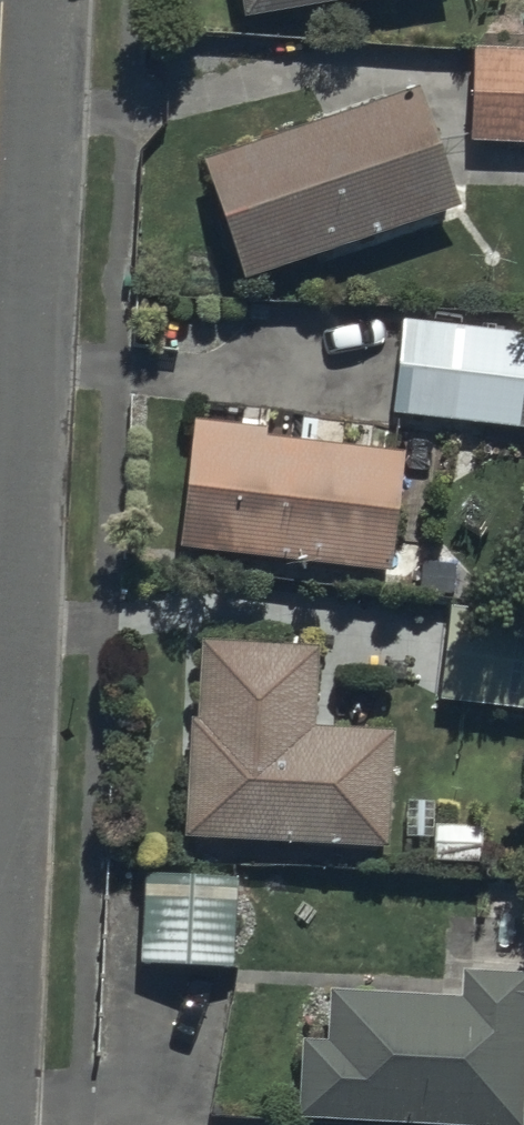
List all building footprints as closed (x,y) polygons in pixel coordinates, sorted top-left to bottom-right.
[(238,30),(399,0),(232,0),(238,30)] [(471,51),(470,148),(523,149),(523,52),(471,51)] [(210,170),(252,289),(472,211),(429,92),(210,170)] [(398,322),(388,418),(523,433),(523,337),(398,322)] [(263,434),(192,425),(176,553),(389,579),(404,460),(262,442),(263,434)] [(446,607),(436,706),(523,714),(523,615),(446,607)] [(186,845),(396,853),(401,734),(315,730),(318,653),(194,648),(186,845)] [(235,878),(144,875),(141,972),(231,975),(235,878)] [(523,1067),(523,990),(304,980),(298,1124),(521,1124),(523,1067)]
